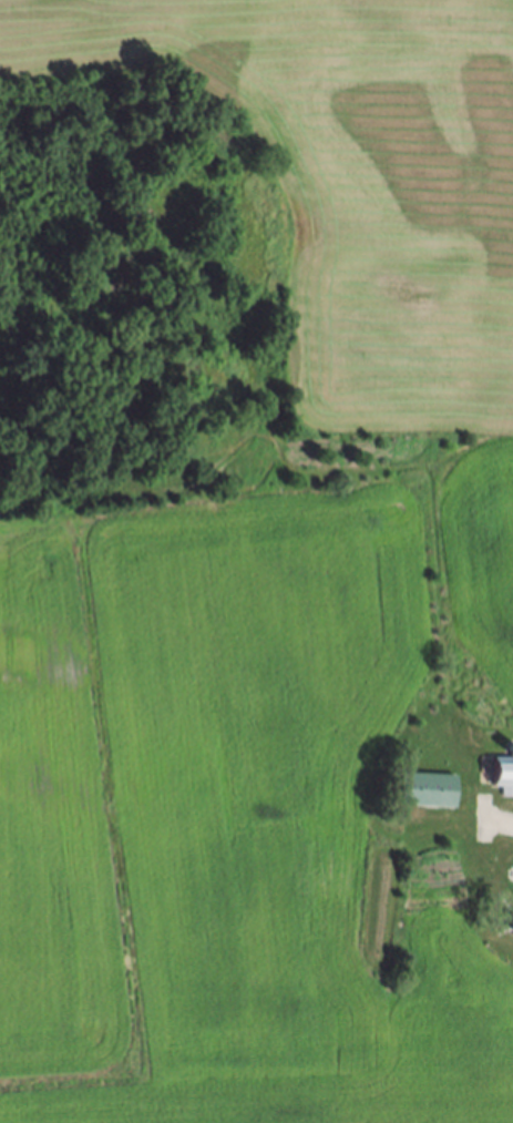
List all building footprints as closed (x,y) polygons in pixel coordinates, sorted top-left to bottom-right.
[(494,763),(512,763),(512,800),(503,800),(503,790),(494,790),(494,763)] [(458,779),(455,811),(399,808),(400,776),(458,779)]
